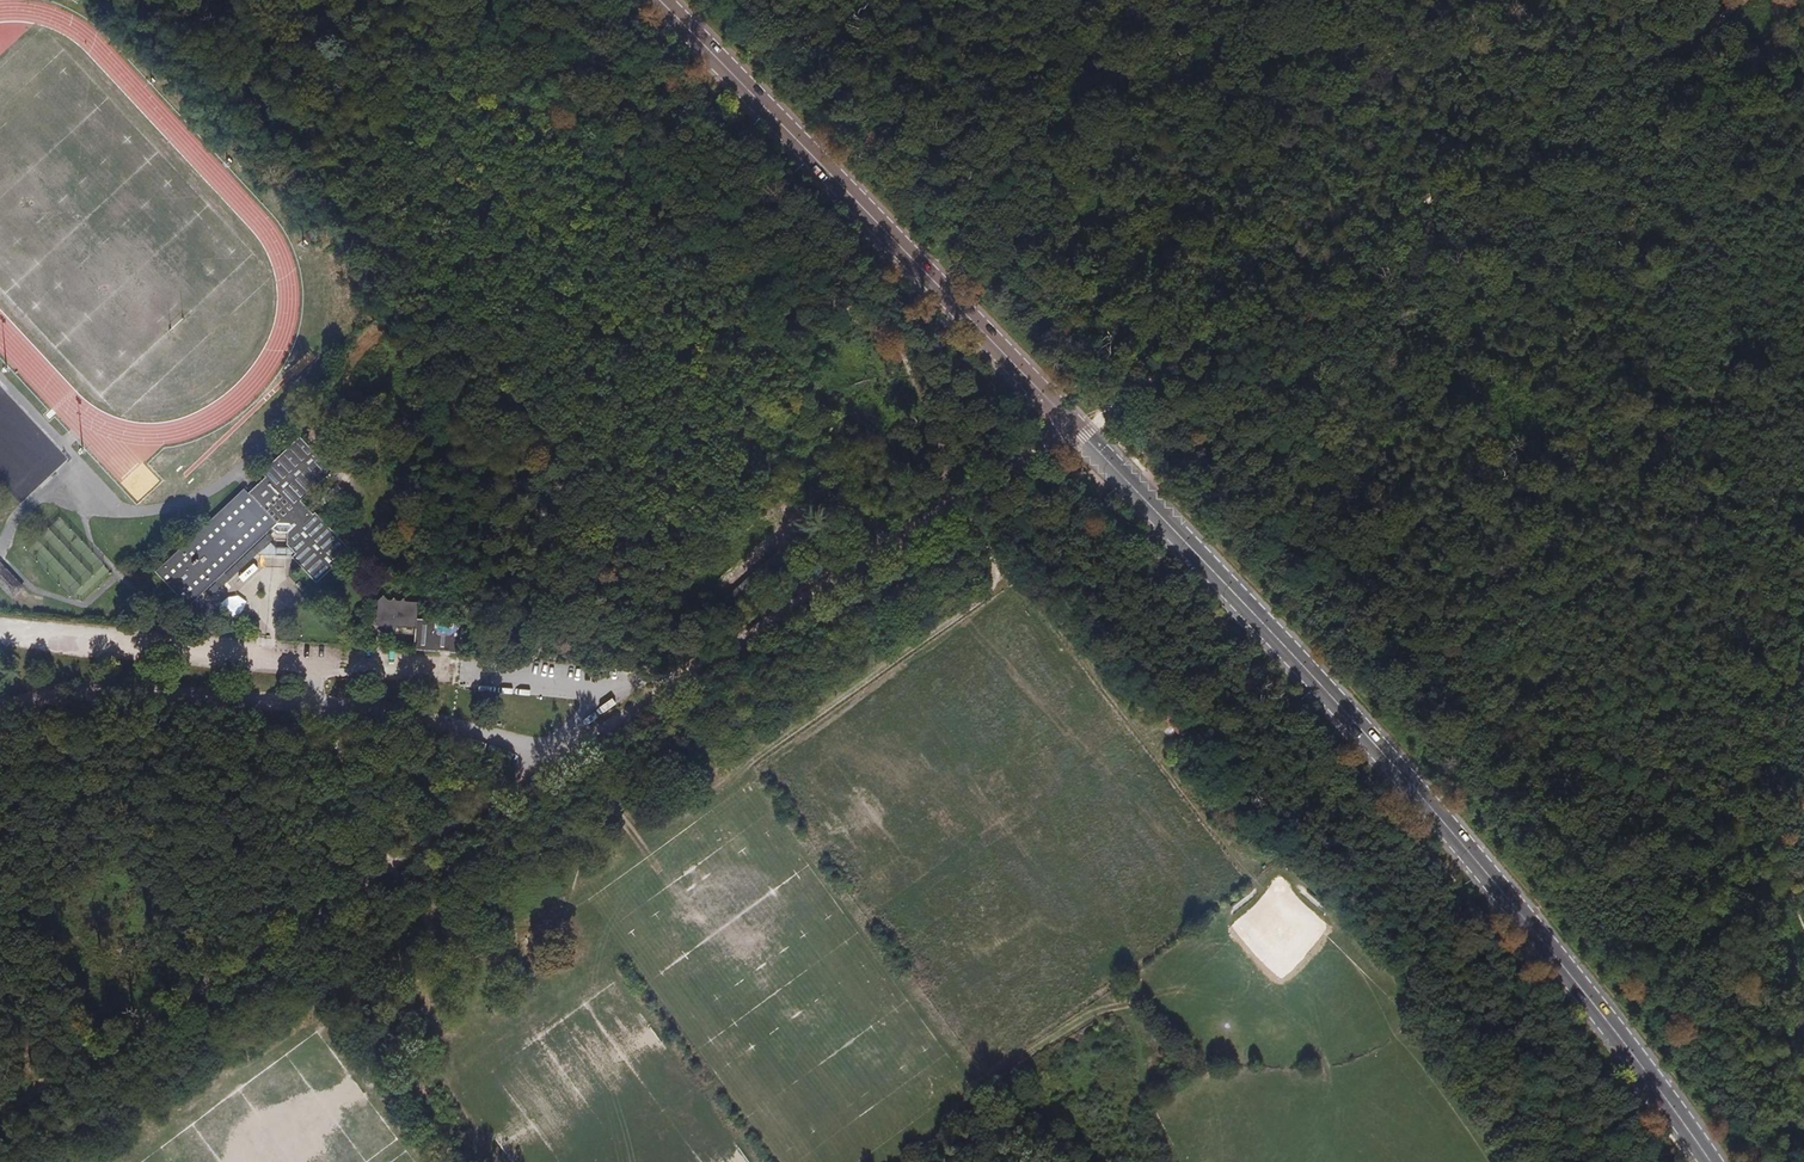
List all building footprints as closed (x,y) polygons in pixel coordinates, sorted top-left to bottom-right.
[(155,571),(187,606),(204,590),(210,597),(257,555),(291,555),(294,552),(295,553),(292,556),(316,582),(351,550),(314,512),(312,514),(300,500),(331,471),(299,438),(262,472),(266,477),(248,494),(244,489),(155,571)] [(13,597),(22,588),(0,564),(0,583),(13,597)] [(413,648),(460,652),(462,622),(416,619),(418,602),(405,602),(403,598),(400,601),(396,600),(393,597),(390,600),(386,599),(383,595),(376,602),(378,605),(376,625),(385,626),(385,632),(395,633),(396,627),(415,628),(413,648)] [(632,663),(648,664),(649,657),(632,655),(632,663)]
